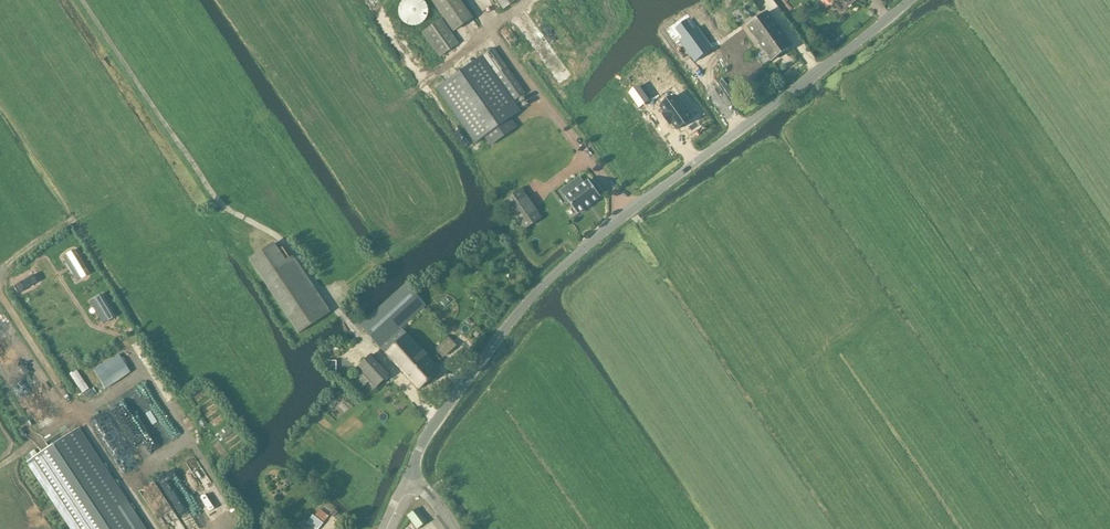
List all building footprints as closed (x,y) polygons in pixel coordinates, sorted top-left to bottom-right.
[(472,18),(459,0),(430,0),(453,32),(472,18)] [(516,0),(497,0),(503,9),(516,0)] [(857,0),(826,0),(832,7),(834,5),(839,12),(857,0)] [(771,61),(792,46),(768,12),(747,26),(771,61)] [(439,57),(458,43),(441,19),(422,33),(439,57)] [(713,49),(698,27),(694,30),(688,21),(677,28),(683,37),(680,40),(695,62),(713,49)] [(523,124),(516,114),(520,111),(513,101),(524,93),(493,48),(437,88),(475,142),(480,139),(487,149),(523,124)] [(649,101),(638,87),(630,93),(640,107),(649,101)] [(692,119),(682,105),(677,98),(662,108),(667,115),(665,117),(670,124),(672,122),(677,129),(692,119)] [(566,198),(578,214),(601,197),(595,188),(596,187),(591,180),(590,181),(589,180),(585,184),(580,177),(565,188),(570,194),(566,198)] [(528,209),(536,203),(519,180),(511,187),(528,209)] [(73,251),(63,258),(77,280),(88,274),(73,251)] [(33,275),(17,287),(21,293),(38,281),(33,275)] [(405,284),(360,325),(379,347),(401,328),(425,306),(405,284)] [(101,294),(90,301),(104,324),(115,317),(101,294)] [(379,347),(405,376),(427,357),(401,328),(379,347)] [(100,344),(96,337),(77,349),(81,356),(100,344)] [(448,337),(438,346),(446,355),(456,346),(448,337)] [(371,354),(356,369),(362,375),(358,380),(364,386),(368,382),(375,389),(390,374),(371,354)] [(427,357),(405,376),(418,390),(440,371),(427,357)] [(29,461),(73,528),(142,528),(78,430),(29,461)] [(428,522),(418,508),(407,516),(416,528),(418,528),(428,522)] [(320,509),(314,516),(312,515),(306,522),(304,520),(301,524),(297,528),(298,528),(319,528),(328,517),(320,509)]
